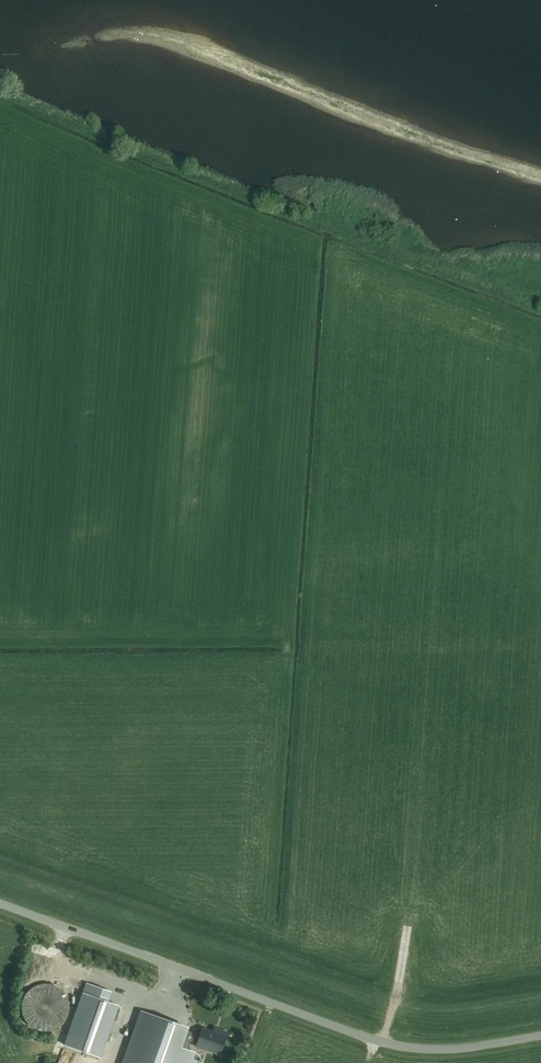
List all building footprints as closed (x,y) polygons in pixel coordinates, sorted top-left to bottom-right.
[(50,982),(45,981),(39,982),(35,983),(31,985),(28,987),(25,990),(23,994),(21,998),(20,1002),(20,1006),(21,1010),(22,1014),(24,1017),(26,1021),(29,1024),(32,1026),(36,1028),(40,1029),(44,1029),(48,1029),(52,1027),(56,1026),(59,1023),(62,1021),(65,1017),(67,1014),(68,1010),(68,1006),(68,1001),(67,997),(65,994),(63,990),(60,987),(57,985),(53,983),(50,982)] [(82,998),(63,1050),(98,1062),(117,1011),(108,1008),(112,998),(93,992),(90,1001),(82,998)] [(193,1051),(187,1050),(191,1039),(197,1042),(196,1046),(220,1054),(228,1032),(218,1029),(217,1033),(202,1028),(200,1034),(185,1029),(186,1027),(142,1012),(125,1062),(189,1062),(193,1051)]
